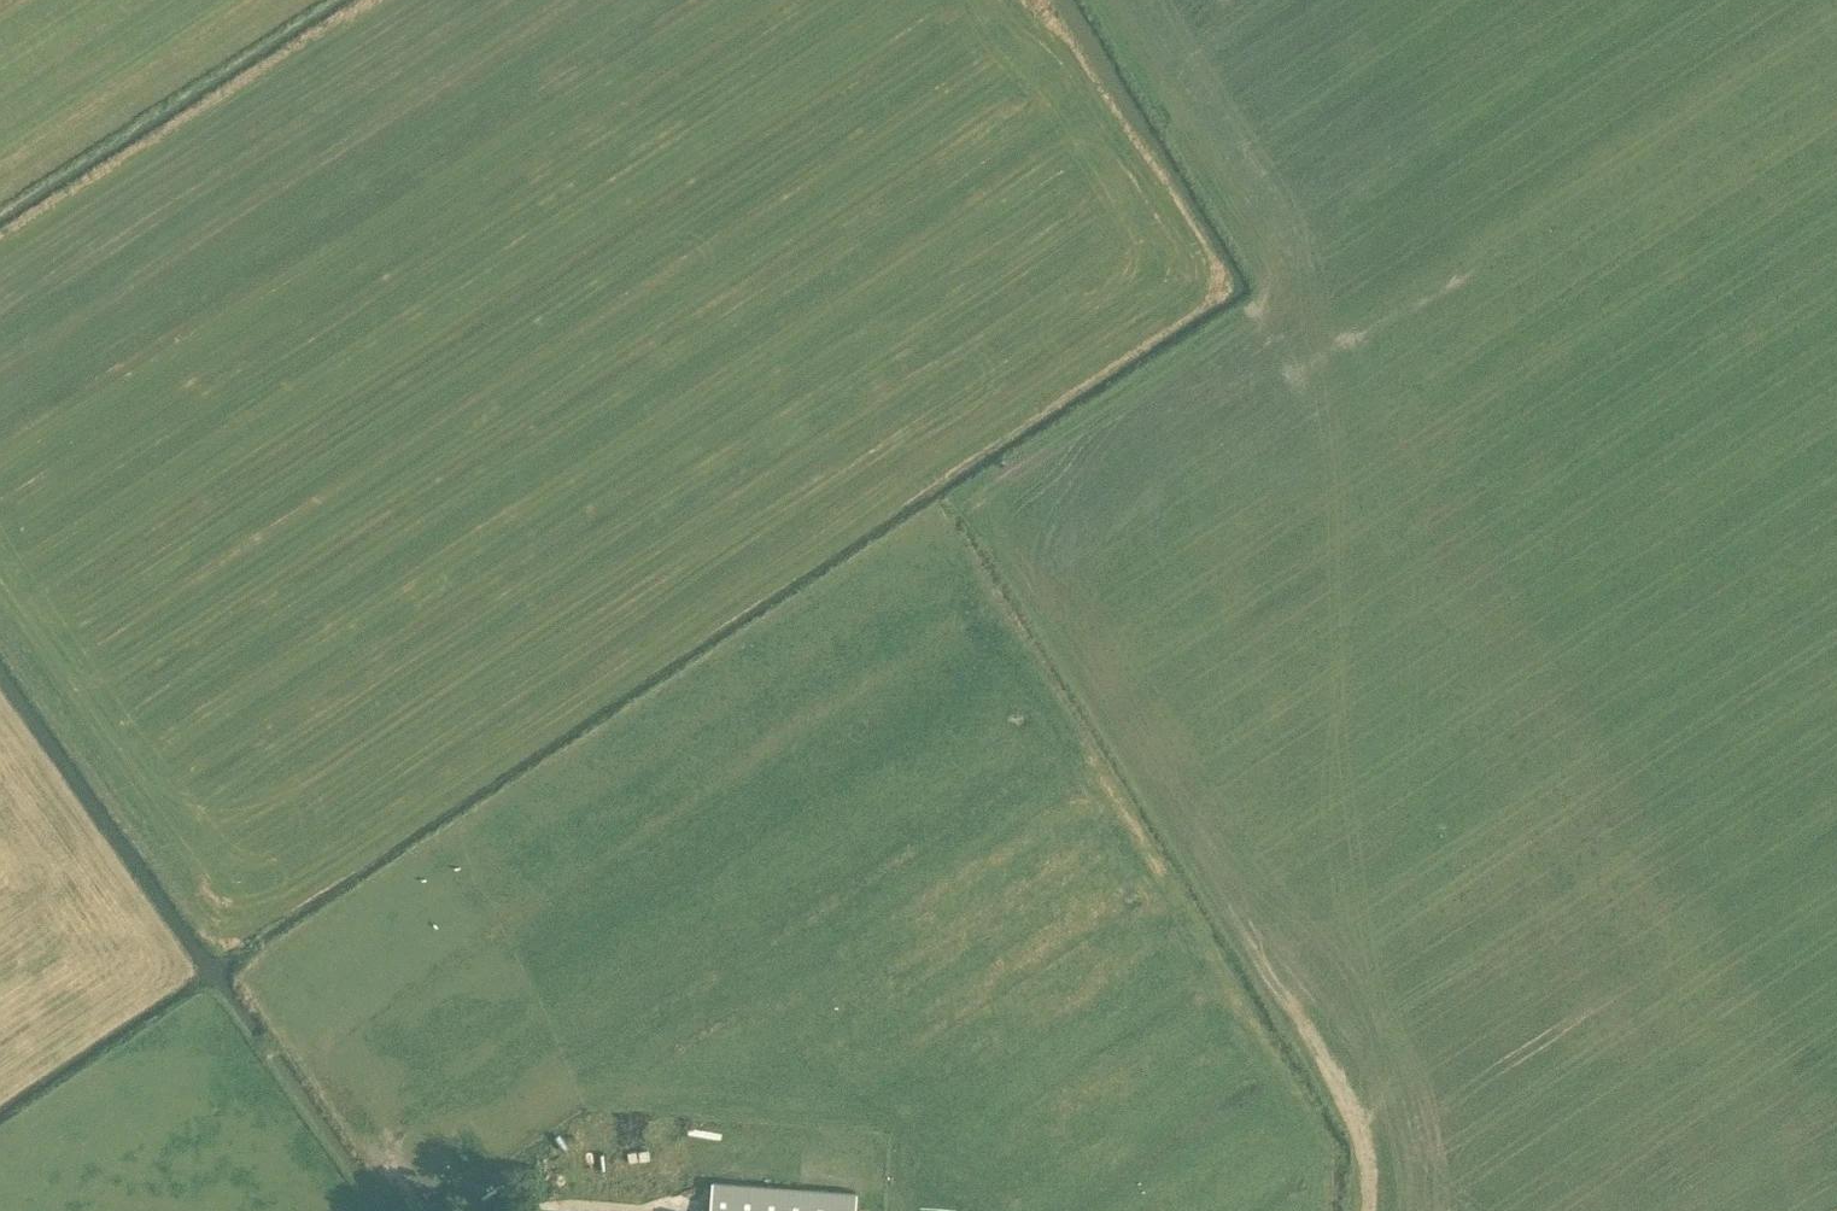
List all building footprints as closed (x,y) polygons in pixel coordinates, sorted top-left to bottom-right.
[(857,1192),(712,1181),(710,1210),(856,1210),(857,1192)]
